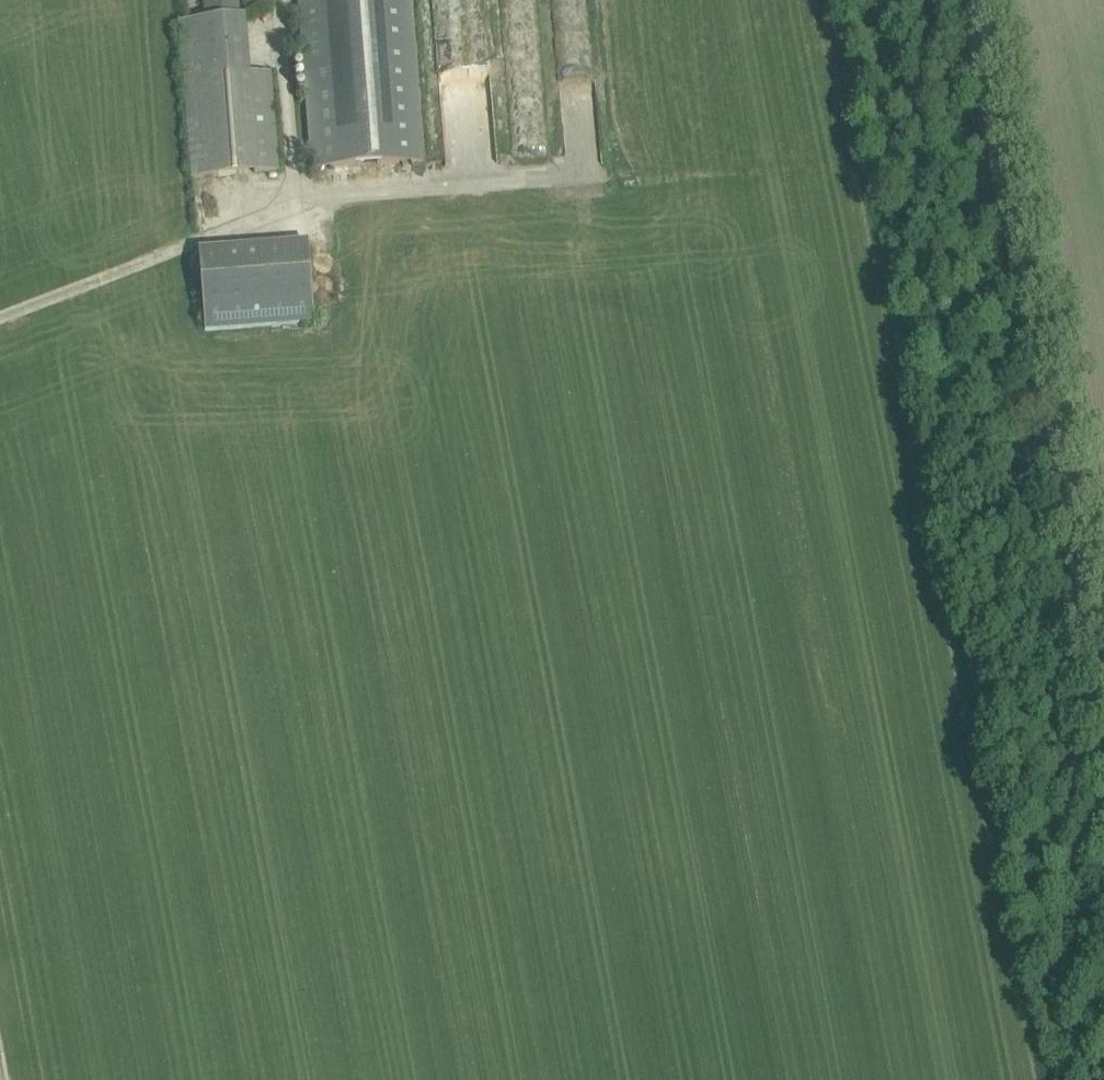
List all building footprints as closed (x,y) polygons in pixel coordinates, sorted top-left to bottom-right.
[(218,19),(233,18),(232,0),(216,0),(218,19)] [(423,160),(411,0),(299,0),(311,168),(423,160)] [(566,129),(598,128),(592,13),(560,14),(566,129)] [(194,178),(278,172),(270,73),(249,75),(244,17),(233,18),(218,19),(181,22),(194,178)] [(309,240),(199,250),(206,333),(315,323),(309,240)]
